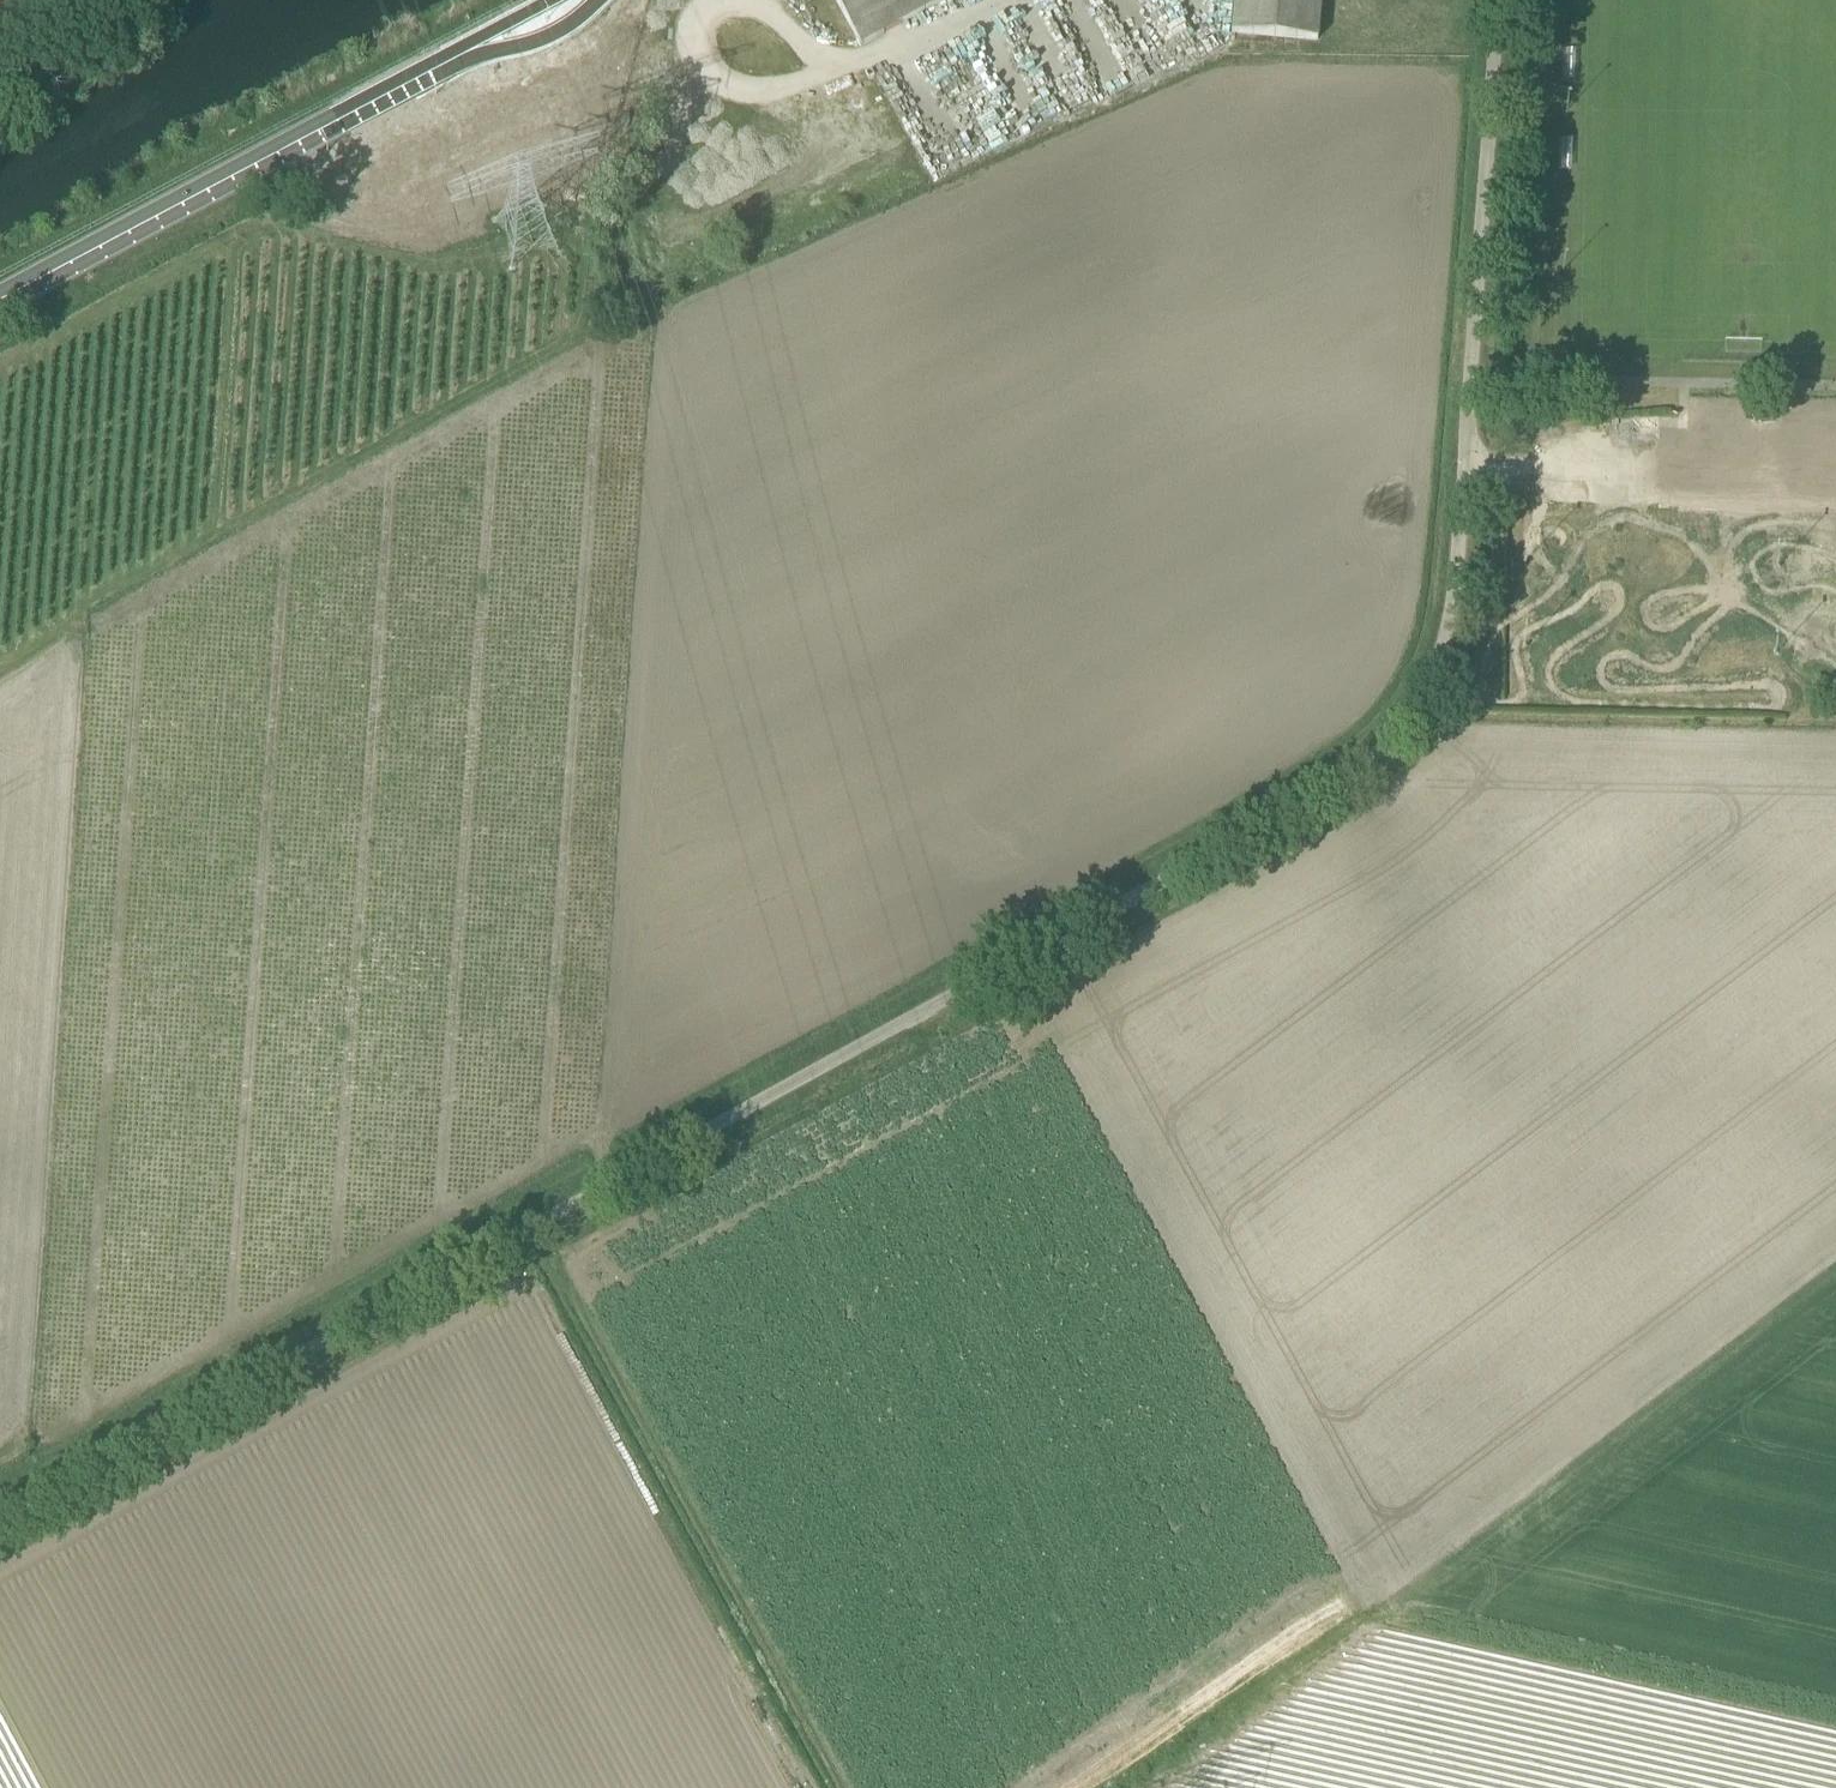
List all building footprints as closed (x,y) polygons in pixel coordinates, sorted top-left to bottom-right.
[(861,48),(947,0),(835,0),(861,48)] [(1231,33),(1319,41),(1322,0),(1234,0),(1231,33)]
